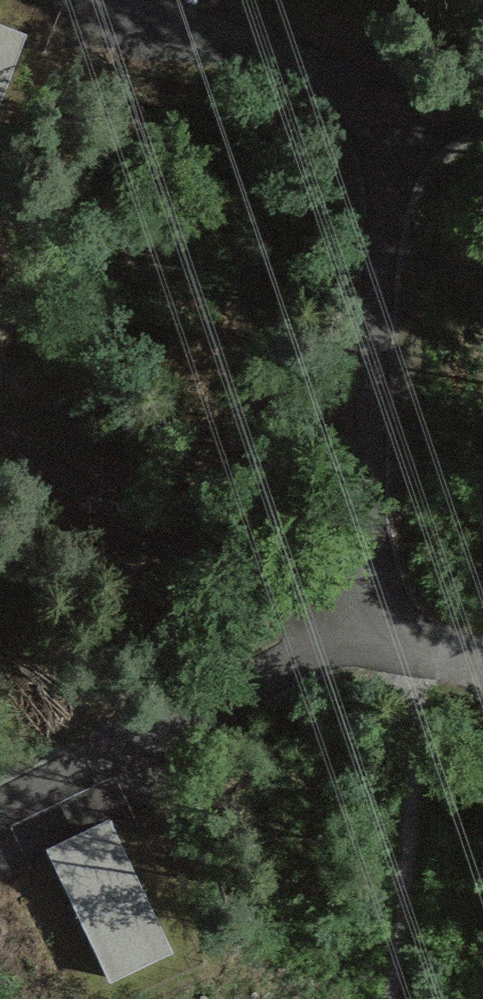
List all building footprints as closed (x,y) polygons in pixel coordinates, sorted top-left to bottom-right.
[(0,38),(0,100),(21,47),(0,38)] [(113,831),(55,859),(111,976),(170,949),(113,831)]
